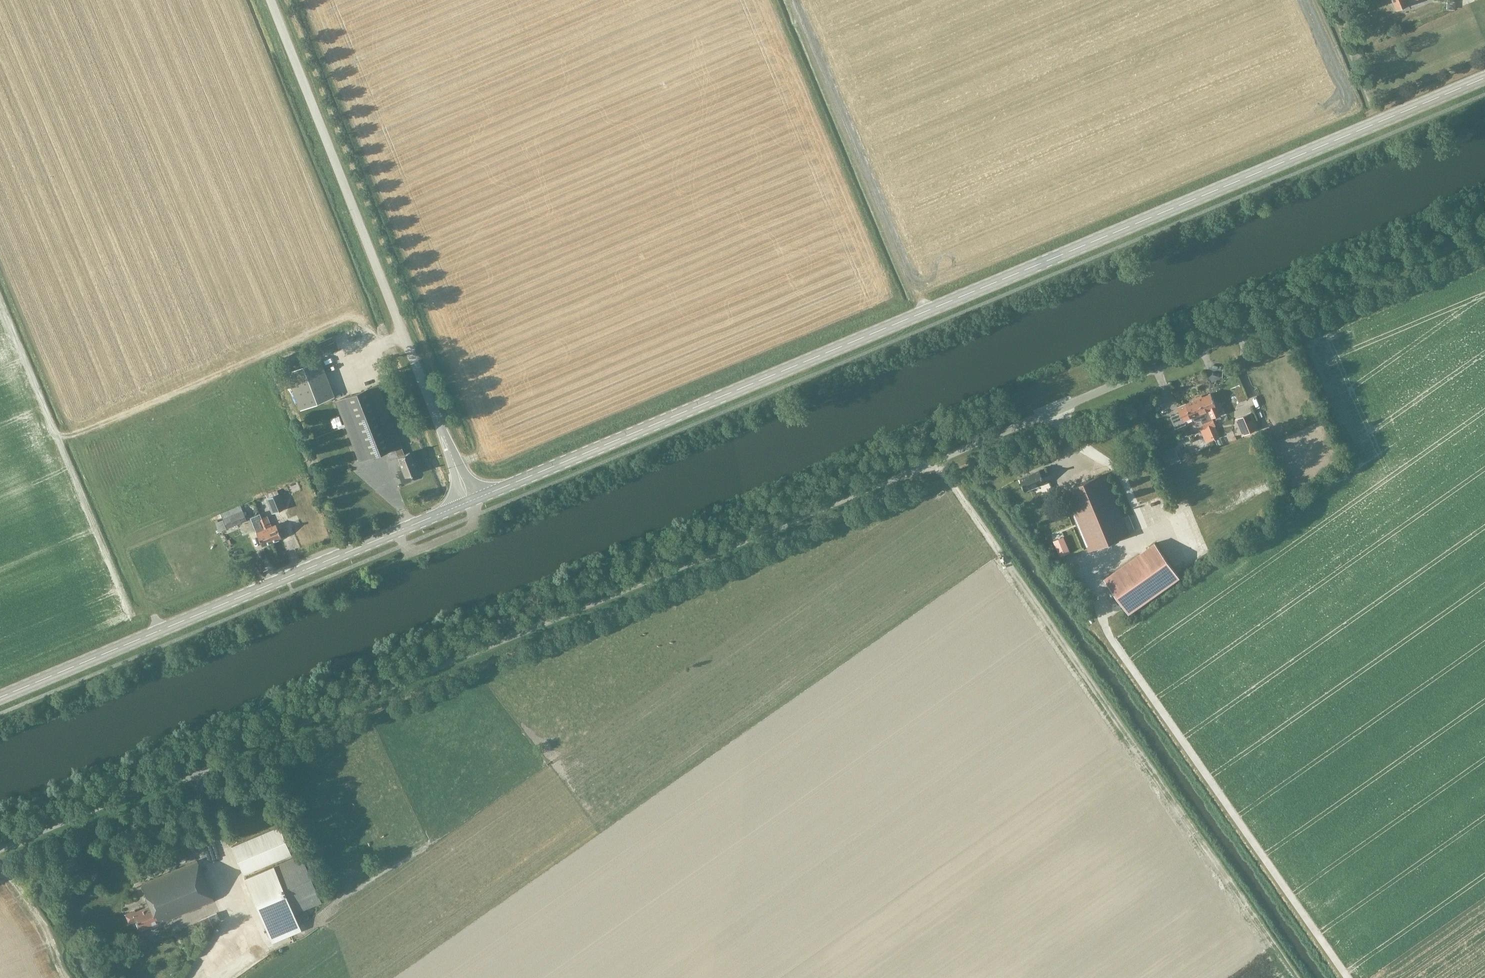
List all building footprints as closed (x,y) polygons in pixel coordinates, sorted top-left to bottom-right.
[(1397,11),(1410,5),(1409,3),(1415,0),(1392,0),(1397,11)] [(334,396),(319,359),(286,372),(300,409),(334,396)] [(347,363),(336,367),(338,372),(349,368),(347,363)] [(1236,375),(1240,383),(1245,380),(1241,372),(1236,375)] [(378,384),(336,401),(360,461),(394,447),(403,469),(399,470),(398,473),(401,481),(404,483),(410,480),(411,477),(411,475),(418,472),(410,452),(406,454),(378,384)] [(1234,384),(1229,387),(1233,394),(1238,391),(1234,384)] [(1198,398),(1214,437),(1218,435),(1215,426),(1216,425),(1213,417),(1221,414),(1217,404),(1216,405),(1211,393),(1198,398)] [(1212,431),(1214,437),(1198,398),(1178,407),(1181,413),(1171,417),(1176,428),(1186,424),(1185,421),(1191,418),(1192,419),(1193,419),(1194,420),(1196,421),(1198,421),(1201,420),(1206,433),(1212,431)] [(1258,428),(1252,412),(1235,418),(1242,435),(1258,428)] [(1168,453),(1162,456),(1166,466),(1179,460),(1177,455),(1170,458),(1168,453)] [(1046,481),(1043,477),(1049,474),(1046,467),(1020,478),(1025,490),(1046,481)] [(1131,534),(1106,473),(1064,490),(1089,552),(1131,534)] [(267,498),(273,513),(285,508),(279,493),(267,498)] [(243,510),(242,511),(240,507),(228,512),(229,516),(224,518),(228,527),(233,525),(233,526),(247,520),(243,510)] [(262,518),(272,541),(282,537),(276,524),(271,526),(267,515),(262,518)] [(272,541),(262,518),(257,520),(261,530),(256,532),(262,545),(272,541)] [(1070,552),(1063,536),(1054,540),(1061,556),(1070,552)] [(1104,578),(1129,614),(1180,578),(1155,542),(1104,578)] [(231,846),(243,875),(292,854),(280,825),(231,846)] [(292,912),(320,900),(300,852),(244,876),(271,940),(299,928),(292,912)] [(138,919),(142,929),(151,925),(152,927),(214,900),(198,861),(143,884),(152,905),(137,912),(136,909),(127,913),(131,922),(138,919)] [(202,924),(215,918),(211,910),(198,916),(202,924)]
